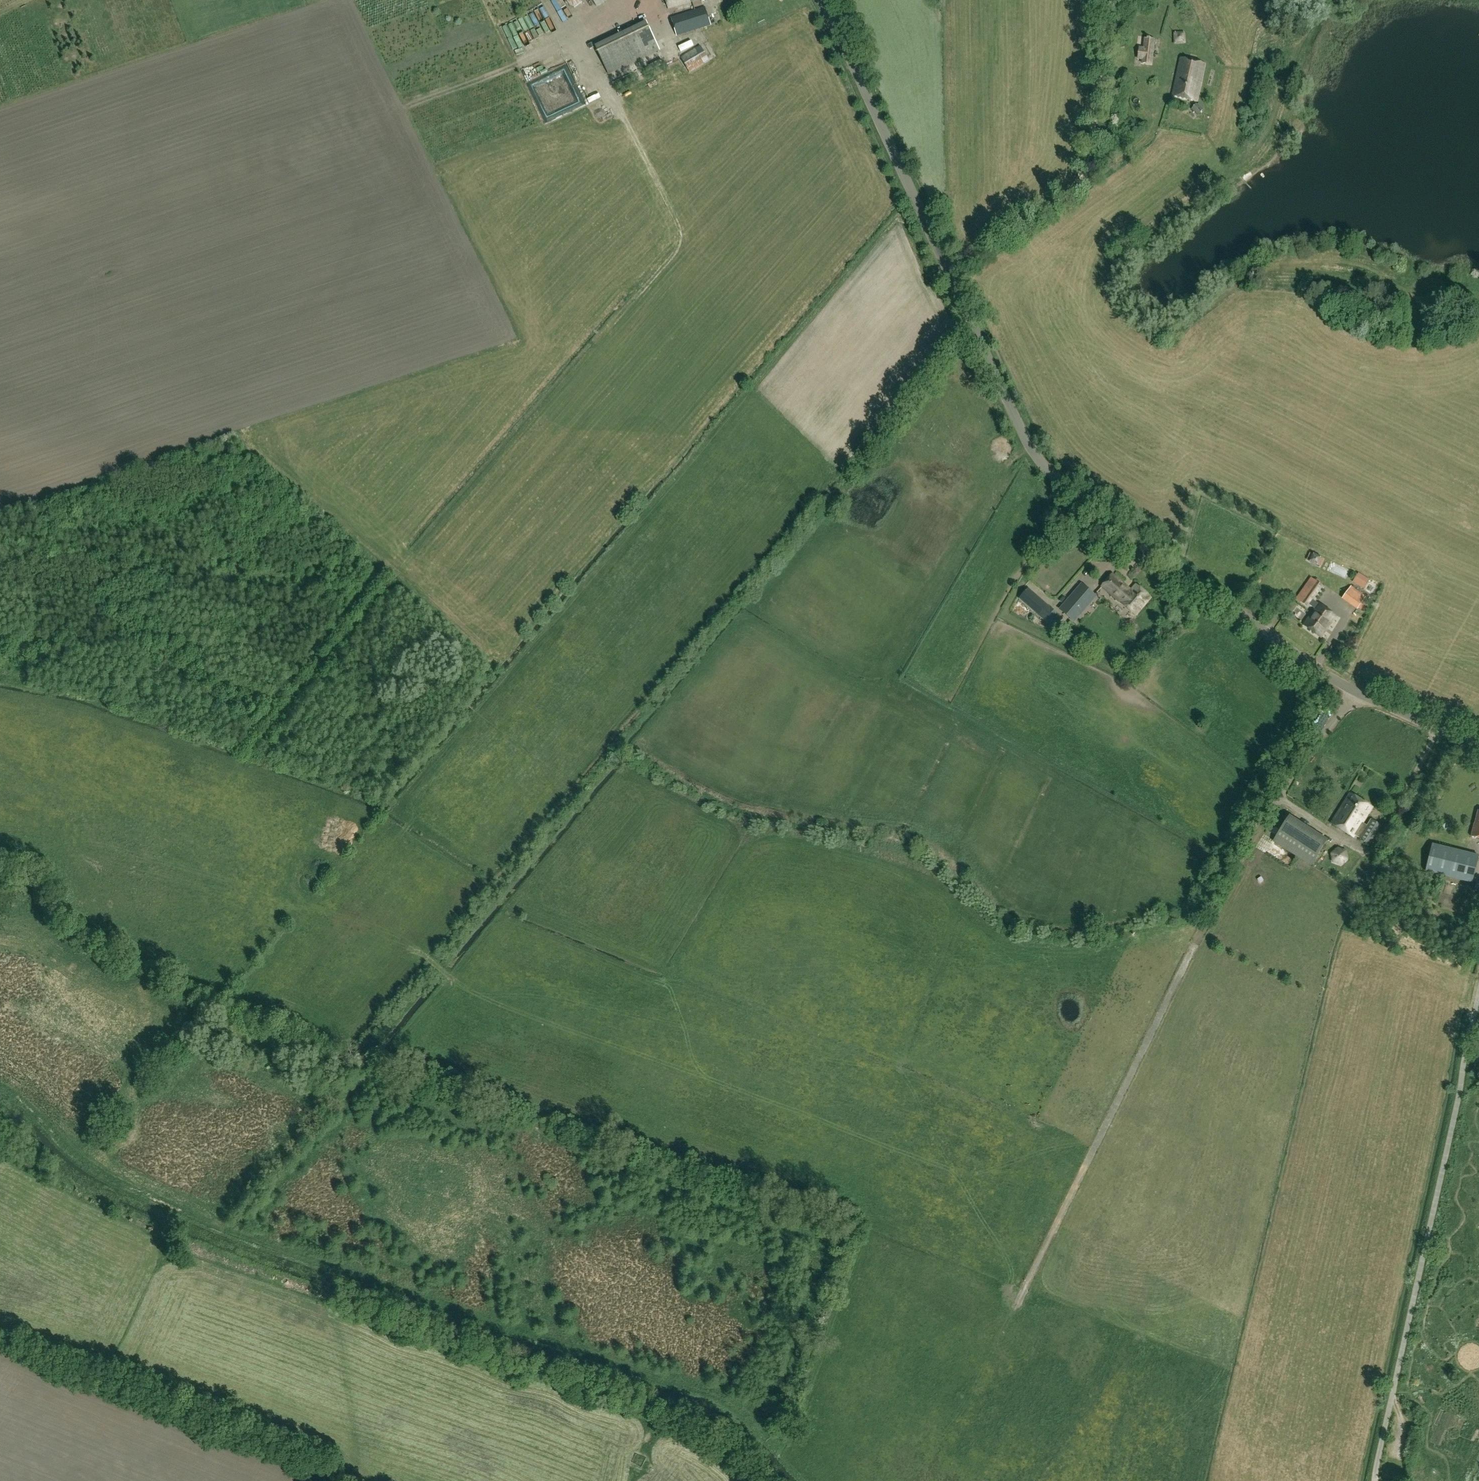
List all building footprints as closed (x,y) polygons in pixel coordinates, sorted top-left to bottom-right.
[(669,8),(696,0),(666,0),(669,8)] [(705,7),(671,18),(677,36),(710,25),(705,7)] [(621,14),(623,20),(635,15),(633,9),(621,14)] [(522,17),(526,26),(534,22),(531,13),(522,17)] [(508,33),(523,29),(520,19),(505,23),(508,33)] [(595,46),(609,74),(660,49),(646,22),(595,46)] [(539,35),(534,27),(517,38),(523,46),(539,35)] [(514,44),(518,42),(514,34),(510,36),(514,44)] [(1151,64),(1154,39),(1145,38),(1143,52),(1139,52),(1138,58),(1142,59),(1142,63),(1151,64)] [(515,53),(522,50),(520,44),(512,47),(515,53)] [(681,58),(666,67),(673,81),(689,72),(709,61),(700,46),(680,57),(681,58)] [(529,53),(517,57),(522,71),(533,67),(529,53)] [(1180,58),(1171,96),(1196,101),(1205,63),(1180,58)] [(540,72),(550,67),(547,61),(537,66),(540,72)] [(528,82),(543,117),(577,103),(563,68),(528,82)] [(1203,110),(1196,104),(1192,109),(1199,115),(1203,110)] [(1369,581),(1358,574),(1352,582),(1363,590),(1369,581)] [(1112,575),(1101,587),(1136,616),(1151,597),(1136,584),(1131,590),(1112,575)] [(1322,587),(1321,586),(1315,581),(1301,601),(1308,607),(1309,605),(1315,609),(1319,604),(1313,600),(1322,587)] [(1080,585),(1065,602),(1068,603),(1063,609),(1075,619),(1080,613),(1081,614),(1095,598),(1080,585)] [(1357,608),(1364,599),(1349,588),(1343,597),(1357,608)] [(1059,615),(1029,589),(1020,599),(1051,625),(1059,615)] [(1264,606),(1267,601),(1257,594),(1253,599),(1264,606)] [(1336,617),(1319,604),(1315,609),(1303,625),(1320,637),(1336,617)] [(1115,643),(1124,636),(1120,630),(1110,637),(1115,643)] [(1362,823),(1366,816),(1372,807),(1350,793),(1331,824),(1353,838),(1354,835),(1359,838),(1367,826),(1362,823)] [(1382,826),(1371,819),(1367,826),(1359,838),(1371,845),(1382,826)] [(1279,841),(1317,865),(1329,846),(1292,821),(1279,841)] [(1478,855),(1433,843),(1425,873),(1472,883),(1478,855)] [(1347,850),(1338,846),(1330,853),(1331,863),(1341,867),(1349,860),(1347,850)]
